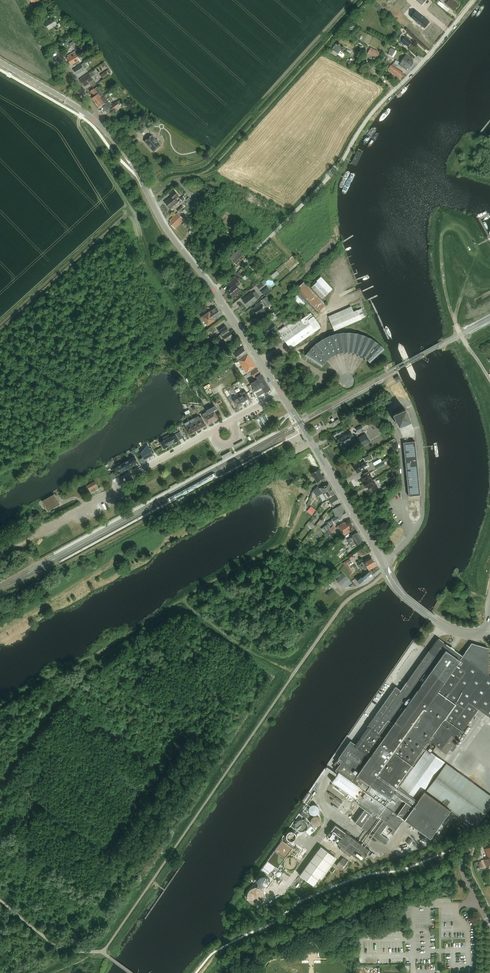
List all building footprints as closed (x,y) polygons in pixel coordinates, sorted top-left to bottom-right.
[(460,5),(454,0),(448,0),(445,4),(454,12),(460,5)] [(429,1),(425,6),(430,9),(434,5),(429,1)] [(375,3),(373,6),(379,11),(382,8),(375,3)] [(437,6),(431,13),(446,23),(451,16),(437,6)] [(54,20),(59,17),(56,12),(50,15),(51,18),(45,22),(46,24),(44,25),(47,28),(48,28),(49,29),(56,24),(54,20)] [(419,12),(414,19),(424,28),(429,21),(419,12)] [(61,26),(66,23),(63,19),(59,22),(57,24),(59,27),(61,26)] [(408,47),(409,46),(412,42),(405,36),(402,34),(400,36),(403,39),(401,41),(405,45),(405,44),(408,47)] [(340,51),(342,48),(337,44),(333,50),(339,54),(340,51)] [(377,58),(379,52),(370,47),(368,53),(377,58)] [(390,49),(388,52),(389,53),(388,54),(393,58),(397,52),(392,48),(391,49),(390,49)] [(69,62),(80,55),(77,57),(74,52),(67,56),(68,57),(66,58),(69,62)] [(84,57),(82,58),(81,58),(80,55),(69,62),(71,66),(72,64),(73,66),(85,59),(84,57)] [(412,66),(414,62),(413,61),(414,60),(406,55),(402,60),(412,66)] [(409,69),(412,66),(402,60),(399,65),(407,70),(408,68),(409,69)] [(84,63),(76,68),(74,70),(76,74),(78,73),(78,74),(85,70),(84,69),(87,67),(84,63)] [(404,73),(391,65),(388,70),(401,79),(404,73)] [(89,73),(79,80),(83,85),(84,84),(85,86),(88,84),(89,85),(91,83),(91,82),(92,81),(94,80),(91,77),(89,73)] [(101,98),(105,95),(101,90),(98,87),(94,90),(93,89),(89,92),(93,97),(91,98),(95,103),(101,98)] [(112,105),(105,96),(105,95),(101,98),(95,103),(98,107),(100,105),(105,111),(108,108),(112,105)] [(400,95),(386,110),(390,113),(404,99),(400,95)] [(118,106),(116,103),(109,108),(111,111),(118,106)] [(372,128),(364,139),(363,141),(363,143),(364,143),(366,143),(368,142),(376,131),(377,128),(374,126),(372,128)] [(157,140),(151,134),(144,141),(153,151),(160,145),(157,140)] [(358,149),(352,164),(356,166),(363,151),(358,149)] [(347,170),(340,183),(345,185),(352,172),(347,170)] [(175,198),(178,196),(174,190),(169,193),(171,196),(164,202),(169,208),(178,202),(175,198)] [(199,197),(196,200),(200,205),(207,199),(202,195),(199,197)] [(179,215),(177,213),(170,220),(171,221),(169,223),(175,228),(184,220),(179,215)] [(231,243),(238,249),(240,246),(234,240),(231,243)] [(239,248),(234,253),(241,260),(246,254),(239,248)] [(234,253),(229,258),(236,265),(241,260),(234,253)] [(252,275),(257,281),(264,275),(259,269),(252,275)] [(232,287),(228,290),(233,297),(241,291),(237,286),(240,284),(235,277),(228,283),(232,287)] [(328,293),(333,289),(322,277),(317,281),(328,293)] [(326,304),(318,296),(304,281),(296,289),(300,292),(294,298),(302,307),(308,302),(318,312),(326,304)] [(322,299),(325,296),(328,293),(317,281),(311,287),(322,299)] [(268,287),(262,292),(265,295),(271,290),(268,287)] [(243,300),(248,306),(257,299),(252,293),(246,297),(244,299),(244,300),(243,300)] [(272,302),(267,296),(262,299),(267,306),(270,304),(269,303),(272,302)] [(265,309),(260,301),(256,304),(257,306),(253,308),(257,314),(265,309)] [(209,311),(202,316),(208,325),(215,320),(214,320),(222,314),(216,307),(209,312),(209,311)] [(269,324),(265,327),(266,328),(269,332),(270,333),(273,331),(272,330),(274,329),(277,327),(273,322),(279,318),(277,316),(282,312),(279,308),(269,316),(272,320),(268,323),(269,324)] [(338,312),(328,316),(331,321),(335,331),(362,319),(361,318),(364,317),(361,309),(358,310),(340,317),(338,312)] [(202,317),(198,311),(194,314),(191,316),(195,322),(202,317)] [(285,326),(278,331),(280,333),(280,334),(291,348),(308,335),(309,336),(314,333),(313,332),(314,331),(315,331),(308,322),(309,321),(309,320),(314,317),(311,313),(310,314),(309,313),(308,314),(306,311),(299,316),(301,318),(296,322),(295,320),(293,322),(292,321),(291,321),(288,317),(282,322),(285,326)] [(221,334),(218,336),(219,338),(230,331),(226,326),(219,330),(221,334)] [(230,331),(219,338),(220,340),(224,338),(226,341),(233,336),(230,331)] [(306,355),(322,366),(325,361),(330,357),(332,356),(334,355),(335,354),(337,353),(342,352),(343,352),(346,352),(349,352),(353,352),(355,353),(360,355),(362,356),(364,357),(366,358),(370,362),(384,349),(377,343),(374,340),(371,339),(365,336),(363,335),(361,334),(359,334),(356,333),(351,333),(349,332),(345,332),(342,333),(339,333),(335,334),(331,335),(329,336),(326,337),(324,338),(322,340),(320,341),(315,344),(313,346),(310,349),(306,355)] [(225,342),(218,346),(220,350),(227,345),(225,342)] [(239,349),(234,353),(235,356),(238,359),(247,353),(243,347),(239,349)] [(248,354),(239,360),(246,372),(247,372),(248,374),(256,367),(256,366),(248,354)] [(256,367),(248,374),(251,372),(254,377),(260,373),(256,367)] [(271,389),(261,374),(256,376),(258,379),(251,383),(252,383),(247,386),(250,390),(253,389),(254,391),(255,391),(258,396),(271,389)] [(243,395),(239,397),(243,404),(251,400),(246,391),(242,393),(243,395)] [(239,397),(234,400),(238,407),(243,404),(239,397)] [(212,408),(207,411),(208,413),(213,421),(218,418),(212,408)] [(405,409),(393,414),(398,426),(410,421),(405,409)] [(208,413),(203,416),(208,424),(213,421),(208,413)] [(198,415),(194,418),(196,420),(200,428),(206,425),(202,417),(201,417),(200,418),(200,417),(198,415)] [(196,420),(191,423),(195,431),(200,428),(196,420)] [(186,426),(185,426),(190,434),(190,433),(195,431),(191,423),(190,423),(186,426)] [(179,440),(183,438),(179,431),(161,442),(164,448),(179,440)] [(355,439),(351,432),(347,434),(342,437),(343,437),(339,439),(341,443),(340,444),(342,446),(345,451),(357,444),(359,448),(370,442),(365,434),(355,439)] [(403,443),(406,469),(409,496),(421,495),(415,442),(403,443)] [(149,447),(140,452),(144,459),(153,454),(149,447)] [(133,466),(139,462),(135,456),(129,459),(133,466)] [(126,469),(133,466),(129,459),(123,463),(126,469)] [(361,462),(354,466),(357,472),(368,466),(365,462),(365,461),(362,463),(361,462)] [(121,472),(126,469),(123,463),(117,466),(121,472)] [(317,482),(323,478),(318,469),(311,473),(317,482)] [(114,481),(120,478),(117,471),(111,473),(114,481)] [(364,484),(372,480),(371,478),(372,477),(369,471),(363,474),(365,477),(363,479),(364,481),(362,481),(364,484)] [(86,492),(98,485),(95,480),(83,487),(86,492)] [(372,480),(364,484),(366,488),(368,487),(369,489),(371,487),(373,491),(378,488),(375,482),(373,483),(372,480)] [(317,496),(323,493),(326,499),(335,494),(329,483),(320,488),(319,487),(319,486),(313,489),(317,496)] [(59,503),(54,494),(43,501),(48,510),(59,503)] [(330,503),(329,503),(330,504),(331,503),(333,506),(340,502),(336,495),(329,500),(330,503)] [(325,534),(331,527),(330,526),(339,520),(347,515),(344,509),(341,504),(333,509),(336,516),(332,519),(332,520),(328,522),(328,523),(321,528),(325,534)] [(308,509),(307,511),(311,515),(315,510),(310,506),(308,509)] [(346,523),(345,522),(338,526),(344,536),(355,528),(350,520),(346,523)] [(316,526),(310,521),(309,521),(307,525),(313,529),(316,526)] [(334,525),(331,527),(325,534),(325,535),(328,537),(337,528),(334,525)] [(363,541),(357,530),(350,534),(352,537),(347,540),(351,546),(356,543),(357,545),(363,541)] [(363,567),(374,561),(371,556),(361,562),(361,563),(357,565),(359,568),(362,566),(363,567)] [(350,559),(343,563),(349,574),(352,573),(347,564),(351,561),(350,559)] [(369,570),(376,565),(374,561),(363,567),(364,569),(364,568),(365,569),(368,568),(369,570)] [(370,571),(362,578),(361,577),(357,580),(361,585),(373,574),(370,571)] [(344,574),(338,579),(342,583),(347,578),(344,574)] [(329,575),(321,584),(325,588),(334,580),(329,575)] [(334,764),(338,767),(336,770),(339,772),(332,782),(367,806),(355,822),(386,845),(404,819),(430,837),(449,812),(450,810),(460,817),(475,828),(489,807),(489,795),(431,752),(435,746),(446,754),(449,749),(453,752),(455,749),(457,746),(453,743),(478,709),(489,718),(489,677),(489,676),(488,648),(479,645),(473,643),(472,643),(462,656),(454,649),(450,647),(438,638),(430,649),(401,690),(395,686),(386,700),(376,714),(367,727),(369,728),(356,745),(351,741),(339,758),(334,764)] [(304,801),(305,802),(310,805),(315,797),(309,793),(304,801)] [(312,814),(322,814),(322,805),(312,805),(312,814)] [(306,818),(309,814),(303,810),(300,814),(306,818)] [(311,821),(311,822),(311,823),(312,823),(312,824),(313,825),(314,826),(315,826),(316,826),(317,826),(318,826),(319,825),(320,825),(320,824),(321,823),(321,822),(321,821),(321,820),(321,819),(321,818),(320,818),(319,817),(319,816),(318,816),(317,816),(316,816),(315,816),(314,816),(313,816),(313,817),(312,818),(311,818),(311,819),(311,820),(311,821)] [(305,829),(309,834),(315,829),(309,823),(306,825),(306,826),(306,827),(306,828),(305,829)] [(347,830),(345,832),(335,825),(327,836),(342,847),(340,849),(350,857),(352,854),(363,862),(371,851),(350,836),(351,834),(347,830)] [(313,885),(334,856),(321,846),(300,875),(313,885)] [(286,861),(286,867),(298,867),(297,857),(288,858),(289,861),(286,861)] [(345,869),(350,862),(343,858),(340,862),(339,861),(337,865),(342,869),(343,868),(345,869)] [(278,868),(268,860),(262,869),(272,877),(278,868)]
